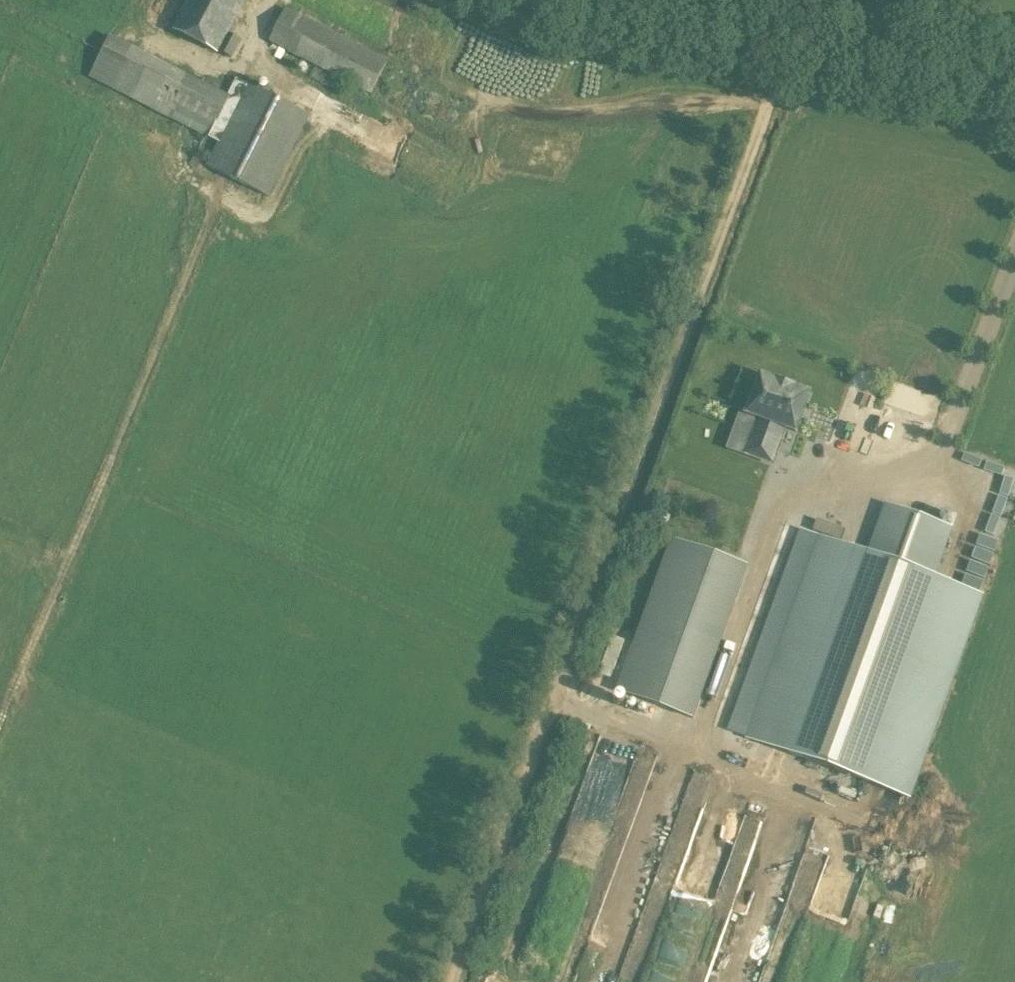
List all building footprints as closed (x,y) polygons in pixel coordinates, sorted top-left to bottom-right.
[(246,0),(190,0),(175,29),(232,59),(242,39),(229,32),(246,0)] [(372,95),(390,60),(288,8),(271,41),(372,95)] [(228,95),(110,37),(90,78),(218,141),(206,166),(269,197),(309,115),(236,79),(228,95)] [(779,383),(760,376),(747,414),(766,421),(762,432),(754,429),(745,454),(771,463),(784,427),(796,431),(809,394),(791,387),(792,382),(781,378),(779,383)] [(935,578),(953,527),(884,502),(865,552),(818,535),(744,738),(910,798),(984,596),(935,578)] [(694,720),(748,566),(670,538),(615,692),(694,720)]
